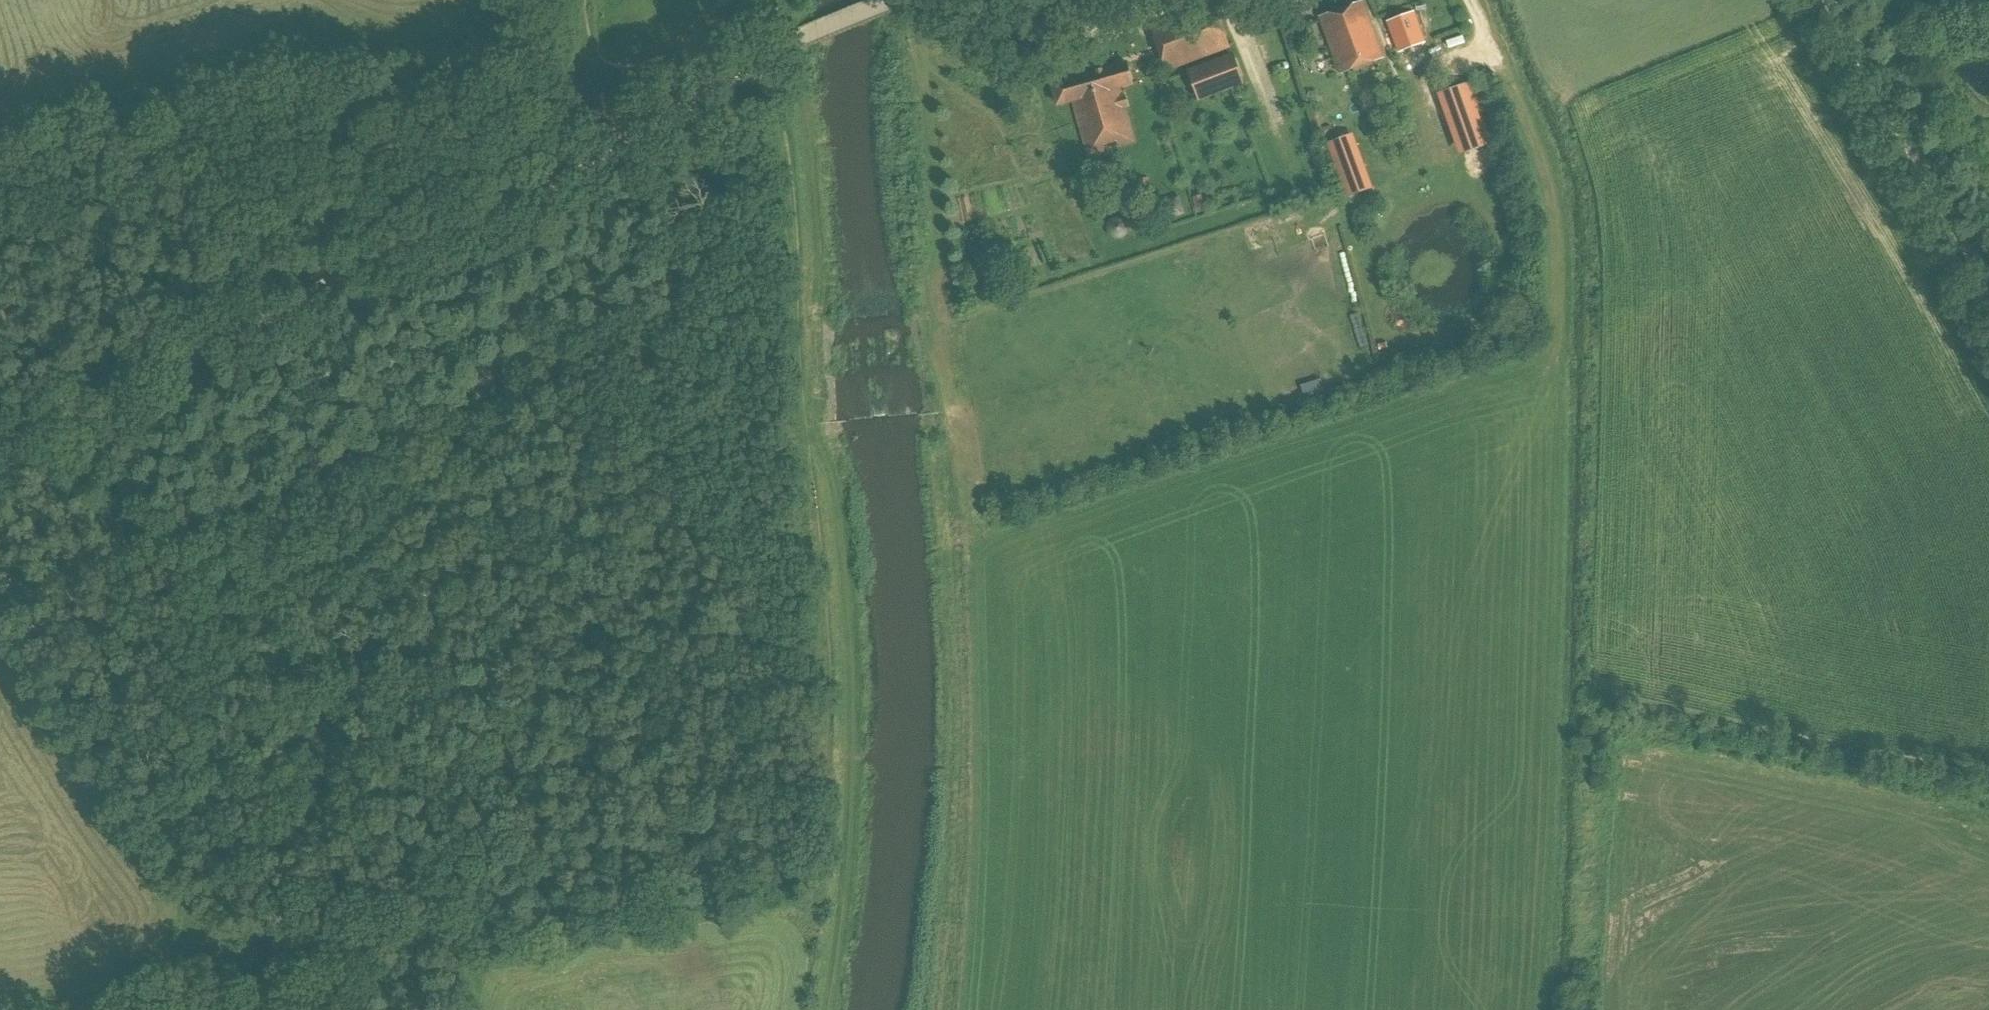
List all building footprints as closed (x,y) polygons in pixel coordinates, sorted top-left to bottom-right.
[(1340,73),(1383,57),(1362,1),(1319,17),(1340,73)] [(1168,71),(1204,57),(1229,46),(1214,2),(1188,12),(1151,26),(1168,71)] [(1398,52),(1425,42),(1414,12),(1387,22),(1398,52)] [(1189,74),(1199,102),(1243,87),(1232,58),(1189,74)] [(1133,83),(1128,62),(1103,69),(1071,78),(1071,79),(1052,84),(1058,104),(1072,100),(1088,157),(1135,142),(1125,107),(1128,106),(1125,95),(1122,96),(1120,87),(1133,83)] [(1474,96),(1472,92),(1469,84),(1446,92),(1451,105),(1474,96)] [(1483,121),(1460,129),(1465,143),(1488,135),(1483,121)] [(1361,161),(1338,170),(1347,196),(1370,188),(1361,161)] [(1192,200),(1195,212),(1203,210),(1200,198),(1192,200)]
